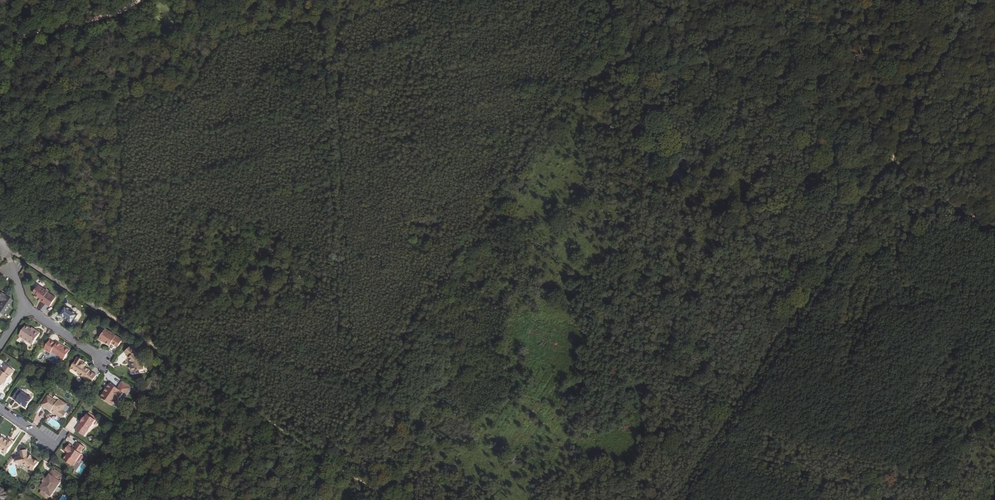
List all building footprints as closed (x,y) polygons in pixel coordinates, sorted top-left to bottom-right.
[(40,291),(41,290),(32,284),(27,291),(30,293),(29,294),(35,299),(43,305),(49,297),(40,291)] [(65,322),(72,312),(60,305),(53,314),(65,322)] [(20,325),(13,334),(27,344),(35,332),(29,328),(28,329),(20,325)] [(116,338),(99,327),(92,337),(96,340),(96,339),(104,344),(105,342),(111,345),(116,338)] [(65,350),(53,341),(52,342),(45,338),(39,348),(45,352),(46,351),(59,359),(65,350)] [(138,368),(136,357),(130,351),(131,350),(125,344),(118,350),(123,356),(122,356),(126,361),(126,364),(126,366),(127,368),(129,369),(132,369),(138,368)] [(76,362),(78,359),(73,356),(66,366),(74,372),(73,373),(79,377),(78,378),(85,382),(91,374),(83,370),(84,369),(79,365),(80,364),(76,362)] [(0,382),(10,368),(0,362),(0,363),(0,382)] [(117,377),(115,381),(123,386),(125,383),(117,377)] [(119,392),(123,386),(115,381),(111,386),(103,381),(99,386),(102,388),(100,391),(96,391),(94,395),(95,397),(105,403),(110,395),(113,396),(116,391),(119,392)] [(22,406),(28,398),(14,389),(8,397),(22,406)] [(57,419),(62,413),(57,410),(61,403),(51,397),(49,399),(43,396),(37,405),(57,419)] [(71,427),(79,433),(83,427),(84,428),(91,418),(83,412),(81,415),(80,414),(71,427)] [(2,450),(9,441),(3,437),(3,438),(0,437),(0,448),(2,450)] [(65,451),(61,458),(69,463),(73,458),(75,459),(80,451),(78,450),(82,445),(76,441),(72,447),(65,444),(62,449),(65,451)] [(16,446),(17,452),(11,453),(12,460),(18,459),(23,462),(22,463),(28,467),(34,457),(30,454),(29,455),(27,454),(27,451),(23,451),(23,445),(16,446)] [(76,472),(82,475),(86,465),(80,462),(76,472)] [(11,477),(17,476),(15,465),(8,466),(11,477)] [(61,475),(48,467),(36,486),(38,487),(46,492),(48,493),(61,475)] [(46,492),(38,487),(36,490),(44,495),(46,492)]
